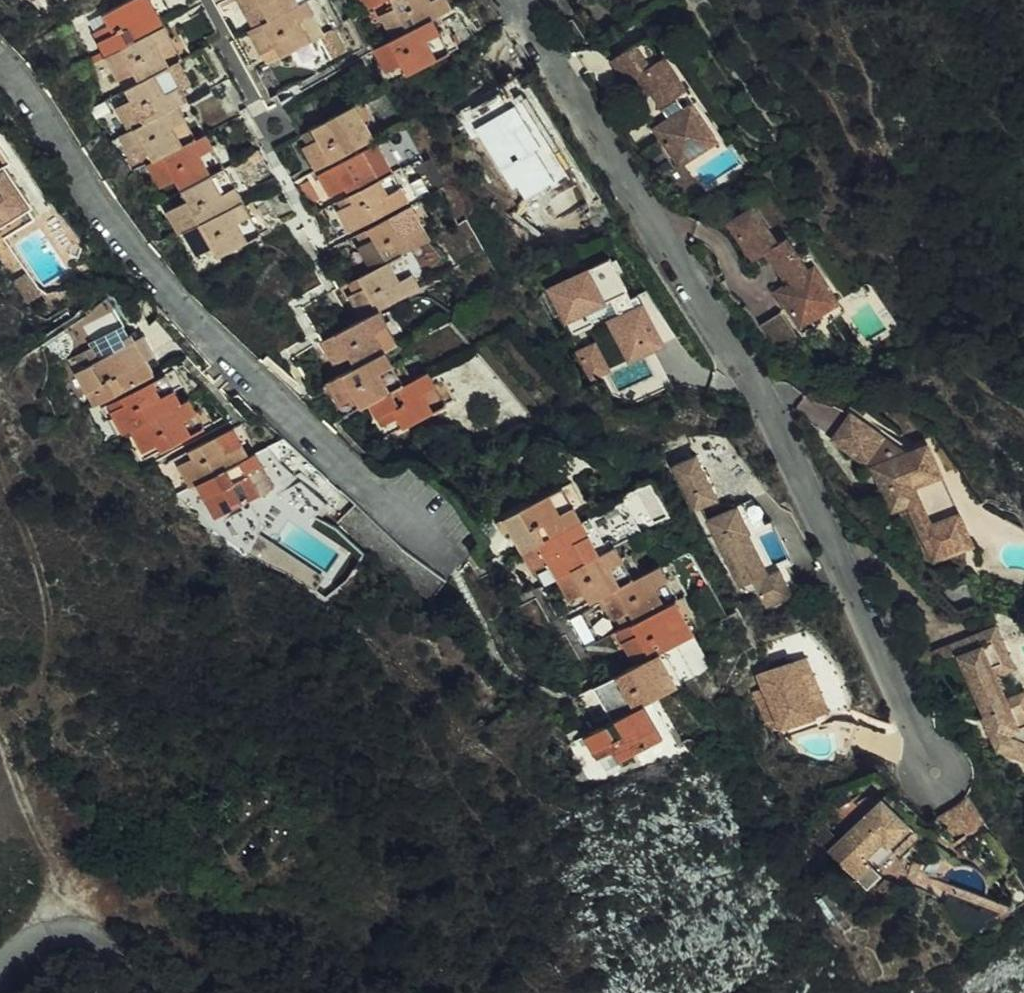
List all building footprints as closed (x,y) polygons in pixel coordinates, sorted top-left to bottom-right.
[(145,20),(134,0),(104,0),(86,10),(91,20),(76,28),(88,50),(145,20)] [(252,9),(231,21),(244,43),(258,36),(264,47),(307,23),(295,0),(270,0),(252,9)] [(252,9),(270,0),(247,0),(252,9)] [(362,7),(376,32),(415,10),(432,0),(374,0),(362,7)] [(385,57),(391,69),(444,40),(433,22),(425,27),(415,10),(376,32),(357,41),(369,64),(385,57)] [(163,54),(145,20),(88,50),(101,74),(116,66),(122,76),(152,60),(163,54)] [(662,109),(648,119),(668,148),(691,131),(684,122),(697,112),(684,92),(676,97),(667,84),(678,76),(655,43),(641,52),(626,31),(601,50),(618,74),(630,65),(662,109)] [(116,93),(101,102),(114,126),(164,99),(171,95),(152,60),(122,76),(111,82),(116,93)] [(257,69),(245,76),(254,91),(266,84),(257,69)] [(693,86),(683,72),(678,76),(667,84),(676,97),(684,92),(690,88),(693,86)] [(483,77),(455,95),(518,194),(547,176),(538,162),(547,156),(503,87),(494,92),(483,77)] [(697,112),(708,128),(715,123),(690,88),(684,92),(697,112)] [(301,161),(358,130),(339,96),(296,120),(302,130),(288,138),(301,161)] [(120,154),(135,146),(141,156),(182,133),(164,99),(114,126),(107,130),(120,154)] [(691,131),(668,148),(672,154),(708,128),(697,112),(684,122),(691,131)] [(147,183),(160,176),(166,186),(208,163),(189,129),(182,133),(141,156),(134,160),(147,183)] [(666,158),(647,132),(628,148),(645,173),(666,158)] [(333,188),(377,164),(361,136),(305,167),(316,188),(330,182),(333,188)] [(171,229),(226,197),(208,163),(166,186),(172,197),(152,208),(165,232),(171,229)] [(377,164),(333,188),(337,195),(324,202),(336,223),(392,193),(377,164)] [(12,202),(16,200),(0,174),(0,210),(12,202)] [(203,254),(245,231),(226,197),(171,229),(184,252),(198,244),(203,254)] [(357,263),(386,247),(413,232),(395,199),(353,223),(359,233),(345,241),(357,263)] [(12,202),(0,210),(0,222),(17,211),(12,202)] [(752,246),(776,279),(771,283),(777,292),(769,297),(787,322),(811,305),(800,288),(815,278),(802,260),(795,265),(784,250),(773,234),(765,239),(739,202),(715,218),(740,255),(752,246)] [(829,293),(796,242),(784,250),(795,265),(802,260),(815,278),(800,288),(811,305),(823,298),(829,293)] [(350,281),(335,289),(348,313),(364,304),(405,281),(386,247),(357,263),(344,270),(350,281)] [(617,255),(546,283),(567,333),(604,318),(611,335),(576,349),(589,383),(604,376),(612,396),(632,388),(636,398),(666,385),(653,352),(672,345),(650,288),(633,295),(617,255)] [(777,292),(771,283),(763,288),(769,297),(777,292)] [(820,318),(832,310),(823,298),(811,305),(820,318)] [(319,359),(334,350),(340,361),(368,346),(383,338),(364,304),(348,313),(307,336),(319,359)] [(767,309),(745,325),(763,350),(785,334),(767,309)] [(144,313),(124,330),(173,381),(192,363),(144,313)] [(120,337),(78,360),(83,370),(69,378),(82,403),(139,372),(120,337)] [(337,392),(343,403),(355,397),(387,380),(368,346),(340,361),(311,377),(323,400),(337,392)] [(387,380),(355,397),(368,420),(383,412),(389,423),(431,399),(412,366),(387,380)] [(118,427),(167,399),(152,372),(111,395),(114,401),(99,409),(111,431),(118,427)] [(175,395),(167,399),(118,427),(130,450),(146,441),(149,447),(191,423),(175,395)] [(921,526),(951,511),(932,472),(903,488),(899,481),(918,471),(908,449),(896,454),(843,414),(825,442),(866,473),(875,491),(868,495),(877,515),(898,505),(908,500),(921,526)] [(185,480),(235,453),(219,424),(214,426),(178,447),(181,451),(166,460),(179,483),(185,480)] [(903,488),(932,472),(918,444),(908,449),(918,471),(899,481),(903,488)] [(261,481),(242,449),(235,453),(185,480),(199,502),(214,496),(219,504),(261,481)] [(674,454),(651,465),(685,532),(689,530),(716,583),(719,582),(726,587),(735,589),(745,607),(767,596),(754,570),(741,574),(723,537),(727,535),(715,511),(687,522),(676,500),(692,491),(674,454)] [(509,551),(566,520),(546,486),(490,518),(509,551)] [(607,496),(581,512),(596,538),(623,523),(607,496)] [(908,500),(898,505),(914,538),(924,533),(921,526),(908,500)] [(946,523),(957,546),(966,541),(951,511),(921,526),(924,533),(946,523)] [(590,538),(576,514),(566,520),(580,544),(590,538)] [(521,574),(536,566),(543,577),(585,554),(580,544),(566,520),(509,551),(521,574)] [(914,538),(925,561),(957,546),(946,523),(924,533),(914,538)] [(570,593),(576,604),(588,597),(619,579),(599,546),(585,554),(543,577),(556,601),(570,593)] [(640,568),(619,579),(588,597),(601,621),(616,613),(623,623),(659,602),(664,599),(644,565),(640,568)] [(679,636),(659,602),(623,623),(618,625),(624,636),(610,644),(623,667),(646,654),(679,636)] [(607,632),(618,625),(623,623),(616,613),(601,621),(607,632)] [(995,631),(987,617),(913,658),(934,695),(965,678),(982,709),(980,713),(995,742),(1002,738),(1023,746),(1023,709),(1017,696),(1007,701),(1003,692),(990,668),(986,661),(998,653),(988,634),(995,631)] [(618,625),(607,632),(604,634),(610,644),(624,636),(618,625)] [(990,668),(1009,657),(995,631),(988,634),(998,653),(986,661),(990,668)] [(666,689),(667,689),(700,670),(680,635),(679,636),(646,654),(666,689)] [(795,655),(820,710),(833,703),(810,649),(795,655)] [(583,692),(601,725),(632,708),(666,689),(646,654),(623,667),(583,692)] [(820,710),(795,655),(761,669),(769,686),(758,691),(773,722),(782,717),(786,725),(820,710)] [(1023,682),(1003,692),(1007,701),(1017,696),(1023,709),(1023,684),(1023,682)] [(651,740),(632,708),(601,725),(575,740),(595,773),(651,740)] [(995,742),(1023,753),(1023,746),(1002,738),(995,742)] [(883,795),(892,806),(898,800),(889,790),(883,795)] [(866,810),(855,821),(824,848),(852,879),(855,876),(864,886),(879,874),(864,857),(882,841),(886,846),(909,824),(892,806),(883,795),(866,810)] [(967,831),(979,823),(961,795),(950,805),(967,831)] [(861,804),(849,814),(855,821),(866,810),(861,804)] [(940,809),(926,809),(948,843),(967,831),(950,805),(940,809)] [(895,855),(918,834),(909,824),(886,846),(895,855)]
